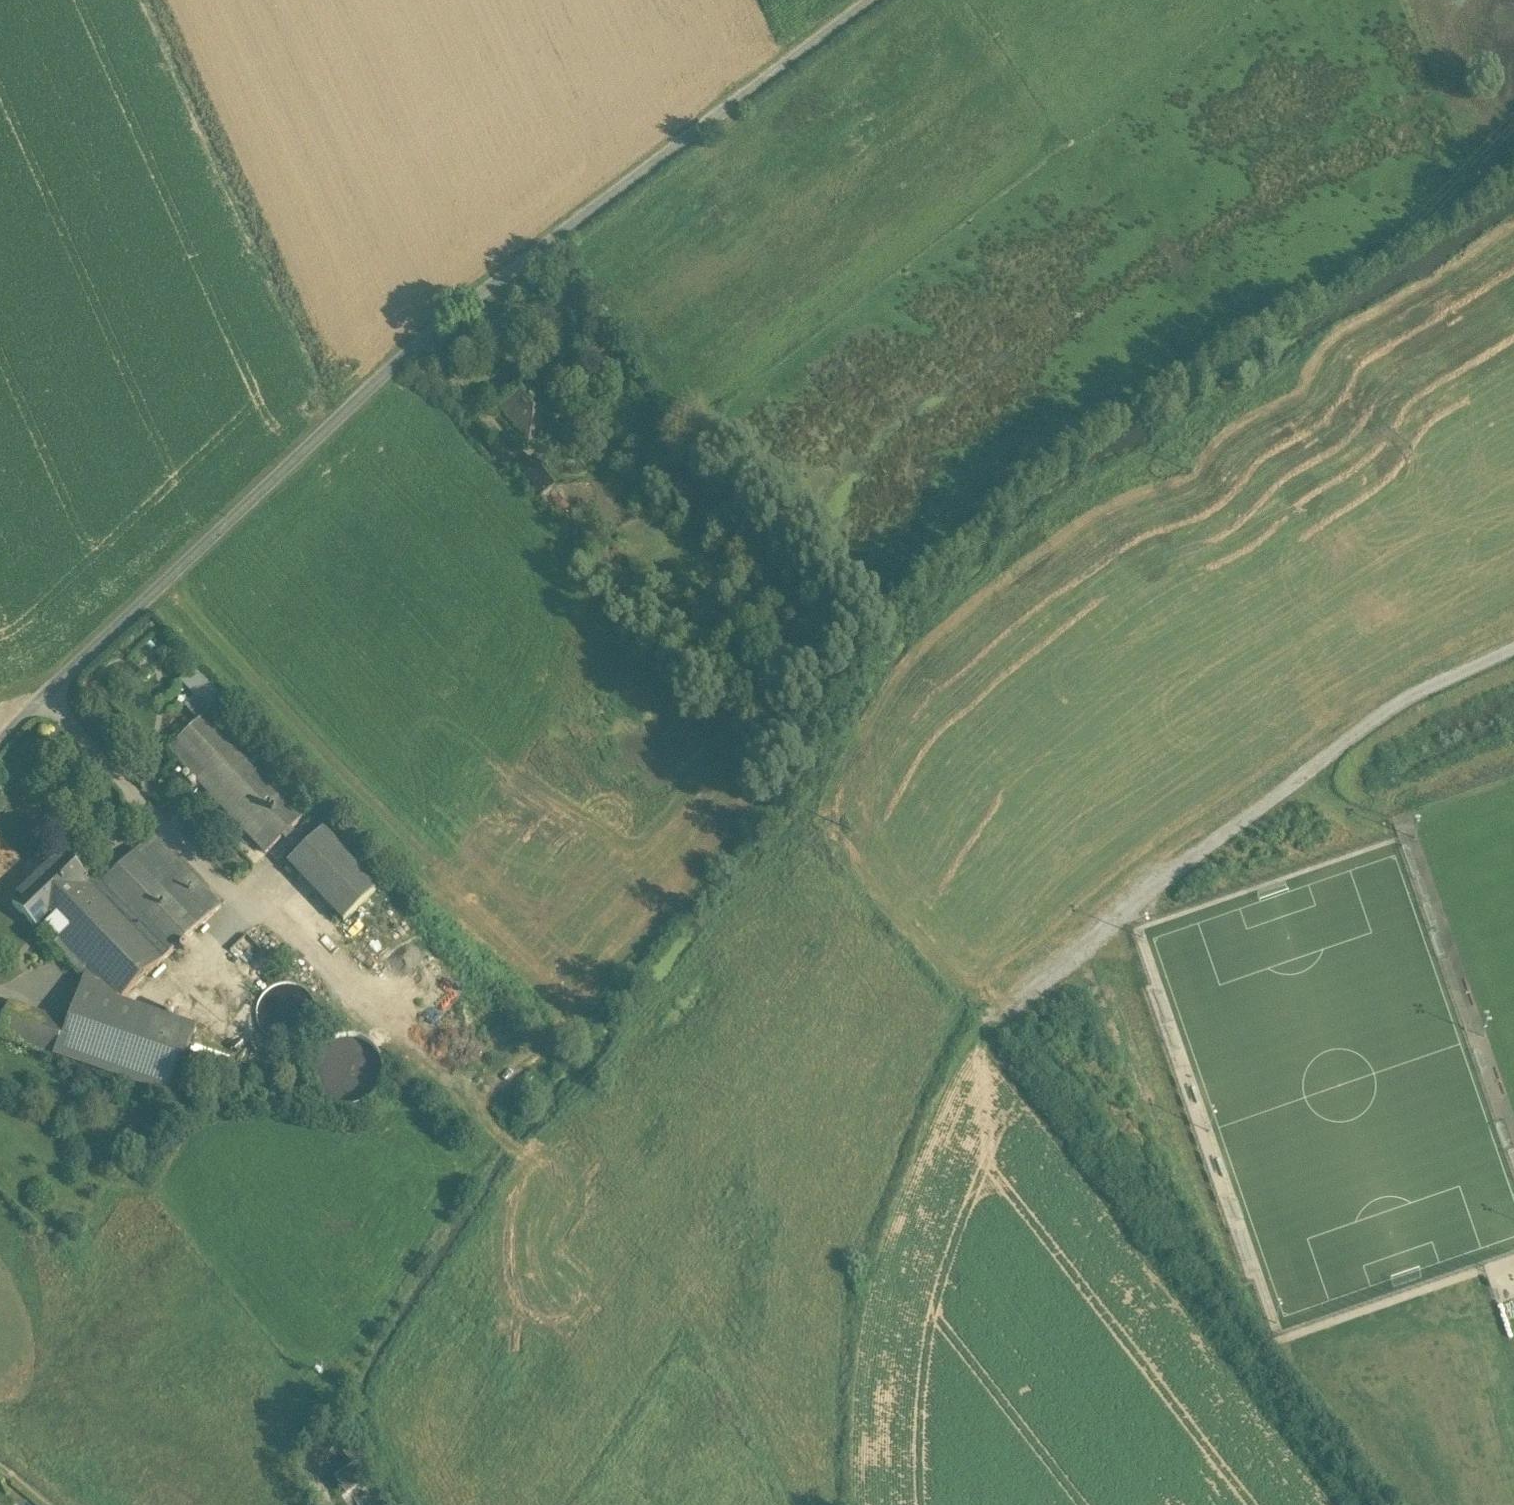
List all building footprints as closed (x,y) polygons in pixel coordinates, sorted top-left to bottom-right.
[(180,681),(194,696),(184,706),(198,720),(223,697),(195,667),(180,681)] [(308,815),(211,711),(169,751),(266,855),(308,815)] [(323,831),(288,865),(344,924),(379,890),(323,831)] [(153,837),(134,855),(135,855),(104,885),(103,884),(96,890),(164,961),(163,962),(220,908),(153,837)] [(64,856),(12,905),(38,932),(43,927),(89,883),(64,856)] [(96,890),(89,883),(43,927),(65,950),(60,955),(85,980),(87,973),(118,1005),(120,1003),(163,962),(164,961),(96,890)] [(87,973),(85,980),(69,1024),(10,1004),(0,1030),(0,1039),(168,1098),(197,1030),(120,1003),(118,1005),(87,973)] [(357,1469),(339,1442),(323,1453),(340,1479),(357,1469)] [(340,1479),(338,1481),(347,1495),(368,1481),(359,1468),(357,1469),(340,1479)] [(371,1479),(368,1481),(347,1495),(342,1498),(346,1504),(385,1504),(371,1479)]
